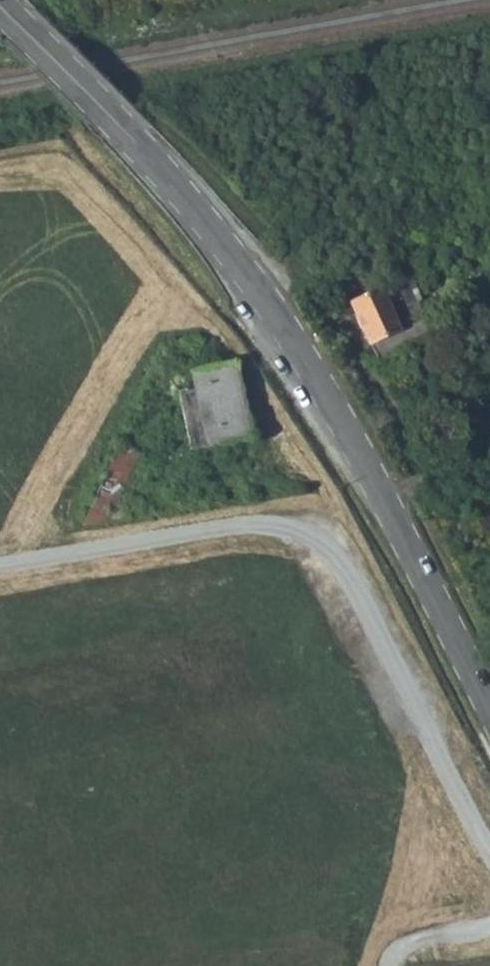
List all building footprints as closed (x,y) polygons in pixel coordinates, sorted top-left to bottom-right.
[(391,284),(384,268),(344,286),(352,302),(348,304),(366,345),(370,344),(376,360),(430,336),(422,321),(418,323),(397,332),(386,306),(400,301),(391,284)] [(402,299),(400,301),(386,306),(397,332),(418,323),(409,304),(405,306),(402,299)] [(234,362),(190,371),(205,447),(250,437),(234,362)] [(138,452),(118,443),(97,488),(81,525),(109,520),(138,452)]
